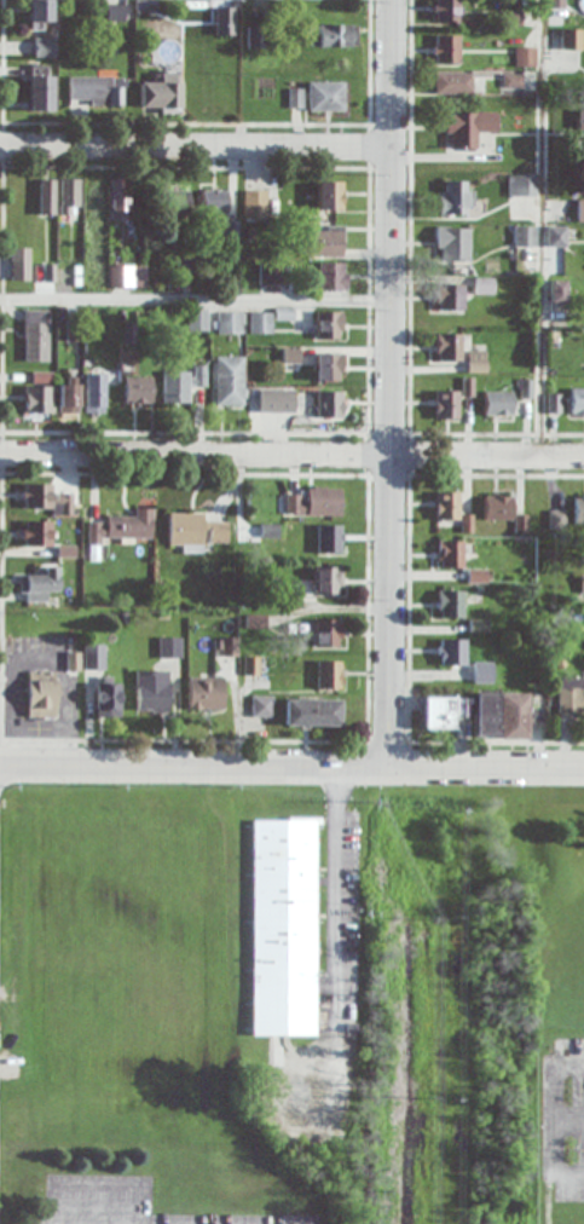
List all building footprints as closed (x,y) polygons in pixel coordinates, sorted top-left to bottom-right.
[(53,29),(53,0),(30,0),(30,29),(53,29)] [(459,21),(459,0),(433,0),(433,21),(459,21)] [(107,21),(128,22),(129,6),(107,5),(107,21)] [(235,34),(235,7),(217,7),(217,34),(235,34)] [(357,25),(312,25),(312,47),(357,48),(357,25)] [(249,48),(267,48),(267,27),(249,27),(249,48)] [(583,29),(561,29),(561,49),(583,49),(583,29)] [(459,35),(434,35),(434,63),(459,63),(459,35)] [(55,58),(55,38),(35,38),(35,58),(55,58)] [(536,67),(536,47),(516,47),(516,67),(536,67)] [(180,112),(180,72),(154,72),(154,82),(140,82),(140,112),(180,112)] [(471,94),(471,72),(434,72),(434,94),(471,94)] [(30,76),(30,111),(52,111),(52,76),(30,76)] [(70,106),(124,106),(124,77),(70,77),(70,106)] [(345,111),(345,82),(309,82),(309,111),(345,111)] [(476,148),(476,133),(496,133),(496,112),(446,112),(446,148),(476,148)] [(536,175),(508,175),(508,197),(536,197),(536,175)] [(127,179),(111,179),(111,218),(127,218),(127,179)] [(39,215),(55,215),(55,180),(39,180),(39,215)] [(78,180),(60,180),(60,215),(79,215),(78,180)] [(86,229),(104,229),(104,180),(86,180),(86,229)] [(440,215),(471,215),(471,180),(440,180),(440,215)] [(318,210),(343,210),(343,181),(318,181),(318,210)] [(190,190),(166,190),(166,214),(190,214),(190,190)] [(203,214),(227,214),(227,190),(203,190),(203,214)] [(245,219),(268,219),(268,190),(245,190),(245,219)] [(309,257),(344,257),(344,227),(309,227),(309,257)] [(470,228),(438,227),(437,260),(470,260),(470,228)] [(515,247),(536,247),(536,227),(515,227),(515,247)] [(566,227),(548,227),(548,247),(566,247),(566,227)] [(30,248),(11,248),(11,280),(30,280),(30,248)] [(195,258),(177,258),(177,276),(195,276),(195,258)] [(97,285),(97,259),(85,259),(85,285),(97,285)] [(319,290),(346,290),(346,263),(319,263),(319,290)] [(111,265),(111,286),(146,286),(146,265),(111,265)] [(284,265),(260,265),(260,285),(284,285),(284,265)] [(552,303),(565,303),(565,281),(552,281),(552,303)] [(462,284),(437,284),(437,310),(462,310),(462,284)] [(49,310),(25,310),(25,362),(49,362),(49,310)] [(189,310),(189,331),(207,331),(207,310),(189,310)] [(250,334),(273,334),(273,312),(249,312),(250,334)] [(342,312),(317,312),(317,339),(342,339),(342,312)] [(244,334),(244,313),(219,313),(219,334),(244,334)] [(437,361),(462,361),(462,333),(437,333),(437,361)] [(487,351),(469,351),(469,373),(487,373),(487,351)] [(316,381),(343,381),(343,354),(316,354),(316,381)] [(245,357),(217,357),(217,405),(245,405),(245,357)] [(207,367),(164,367),(164,403),(193,403),(193,390),(207,390),(207,367)] [(53,415),(53,373),(34,373),(34,386),(26,386),(26,415),(53,415)] [(85,412),(105,412),(105,374),(85,374),(85,412)] [(125,408),(154,408),(154,377),(125,377),(125,408)] [(78,414),(78,379),(59,379),(59,414),(78,414)] [(583,414),(583,388),(571,388),(571,414),(583,414)] [(295,390),(259,390),(259,413),(294,413),(295,390)] [(318,417),(342,417),(342,391),(318,391),(318,417)] [(458,391),(437,391),(437,420),(458,420),(458,391)] [(485,415),(513,415),(513,391),(485,391),(485,415)] [(52,516),(73,516),(73,495),(53,495),(53,484),(25,484),(25,510),(52,510),(52,516)] [(342,515),(342,490),(287,490),(287,515),(342,515)] [(461,520),(461,492),(437,492),(437,520),(461,520)] [(583,524),(583,496),(576,496),(576,524),(583,524)] [(485,520),(512,520),(512,497),(485,497),(485,520)] [(90,519),(90,559),(100,559),(100,540),(152,540),(152,508),(130,508),(130,519),(90,519)] [(551,526),(563,526),(563,511),(551,511),(551,526)] [(182,553),(204,553),(204,542),(228,543),(228,522),(205,521),(206,513),(171,512),(170,545),(182,545),(182,553)] [(52,522),(23,521),(23,546),(52,546),(52,522)] [(319,553),(342,553),(342,525),(319,525),(319,553)] [(438,569),(464,569),(464,541),(438,541),(438,569)] [(315,594),(342,594),(342,567),(315,567),(315,594)] [(59,570),(21,570),(21,602),(48,602),(48,593),(59,593),(59,570)] [(464,590),(439,590),(439,618),(464,618),(464,590)] [(342,647),(342,620),(316,620),(316,647),(342,647)] [(160,638),(160,657),(180,657),(180,638),(160,638)] [(439,639),(439,666),(466,666),(466,639),(439,639)] [(105,645),(85,645),(85,670),(105,670),(105,645)] [(318,689),(342,689),(342,661),(318,661),(318,689)] [(493,663),(474,663),(474,683),(493,683),(493,663)] [(28,718),(57,718),(57,671),(28,671),(28,718)] [(137,671),(137,712),(168,712),(168,671),(137,671)] [(96,717),(120,717),(120,677),(96,677),(96,717)] [(224,678),(189,678),(189,710),(224,710),(224,678)] [(558,678),(558,717),(583,717),(583,678),(558,678)] [(528,691),(476,691),(476,739),(528,739),(528,691)] [(273,696),(253,696),(253,717),(273,717),(273,696)] [(466,718),(466,697),(423,697),(423,730),(455,730),(455,718),(466,718)] [(285,726),(340,726),(340,700),(285,700),(285,726)] [(316,1036),(316,820),(253,820),(253,1036),(316,1036)]
